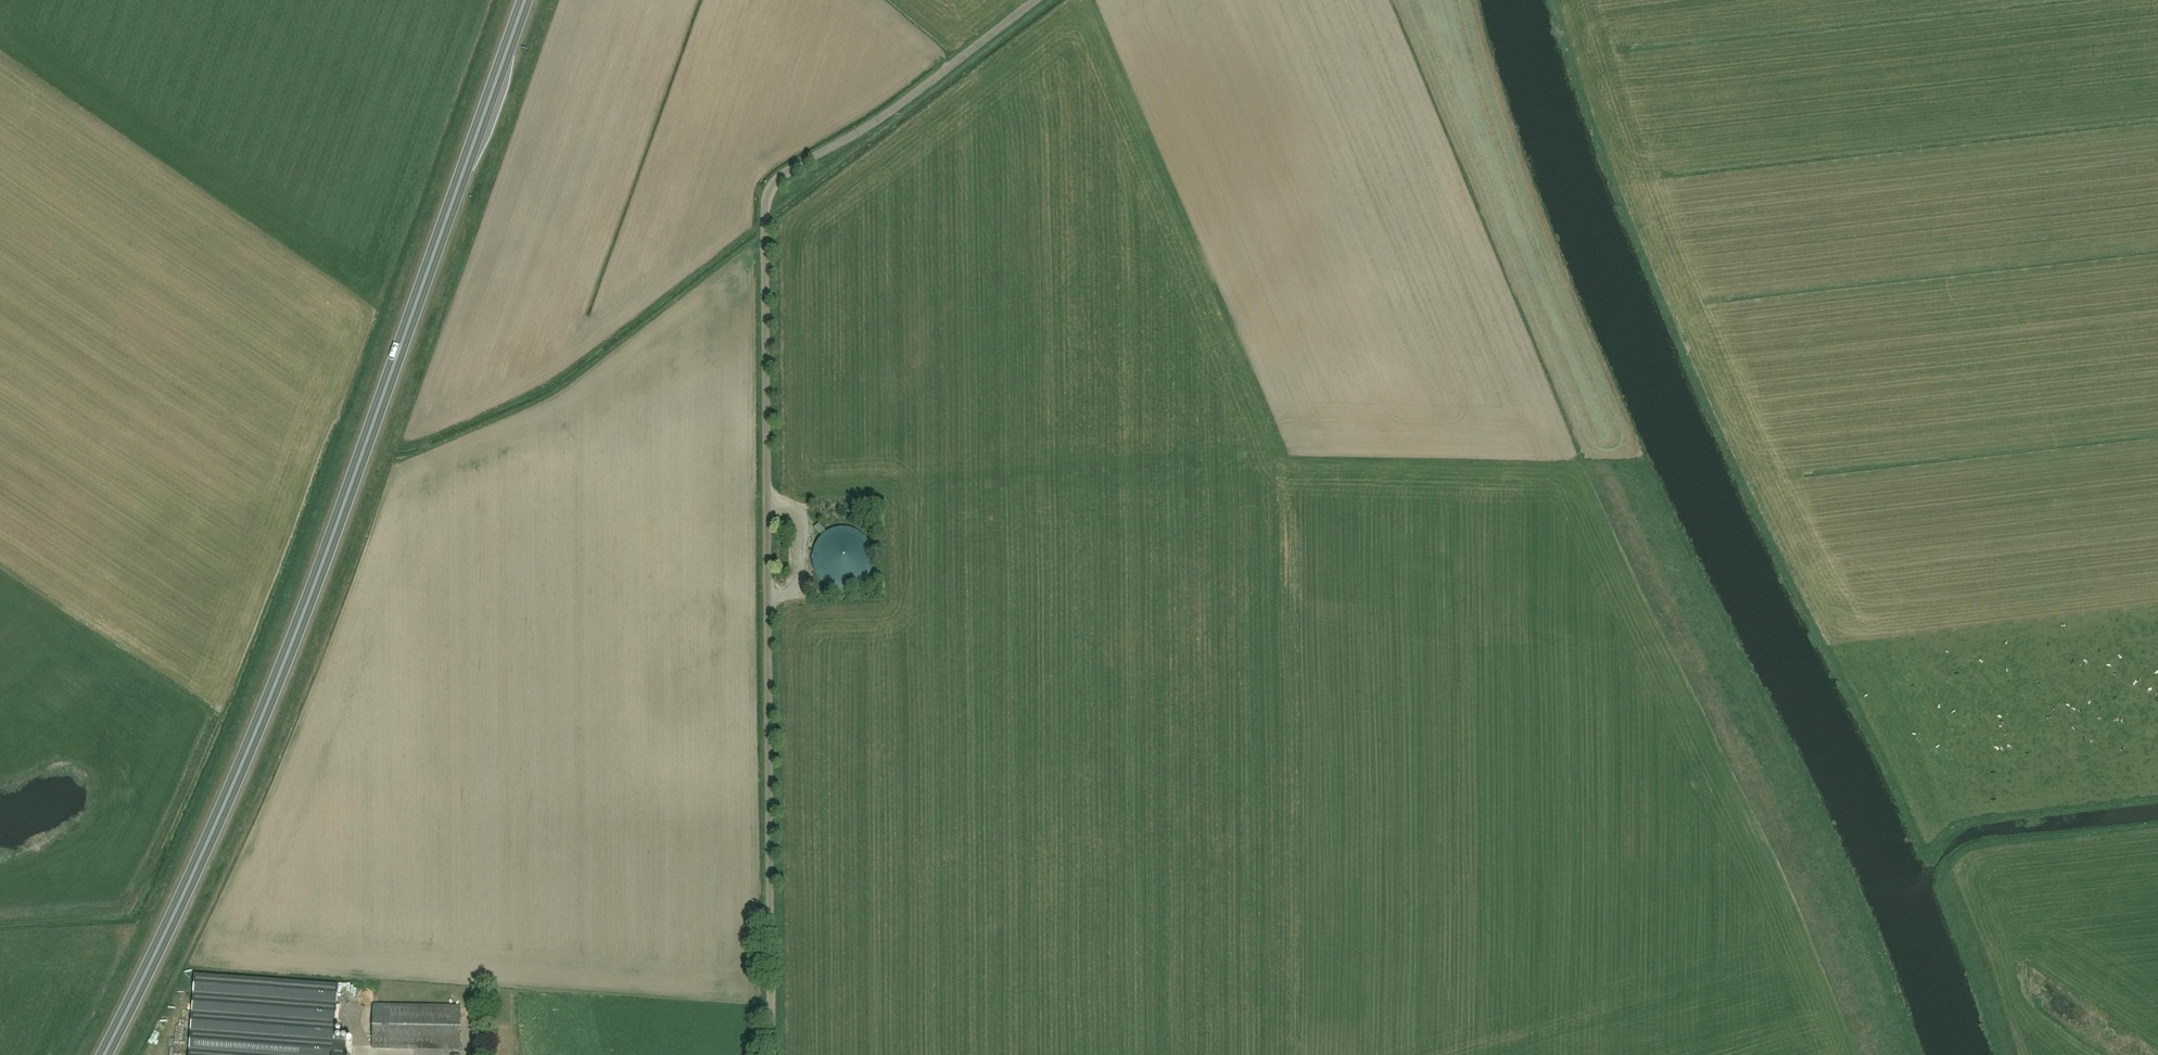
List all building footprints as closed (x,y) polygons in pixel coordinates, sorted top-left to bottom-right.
[(828,531),(826,532),(824,533),(822,535),(821,536),(819,538),(818,540),(817,542),(816,543),(815,546),(814,548),(813,550),(813,552),(812,554),(812,556),(812,559),(812,561),(812,563),(813,565),(814,568),(814,570),(815,572),(816,574),(818,576),(819,577),(820,579),(822,581),(824,582),(826,583),(828,585),(830,586),(832,586),(834,587),(836,588),(838,588),(840,588),(843,589),(845,588),(847,588),(850,588),(852,587),(854,586),(856,586),(858,585),(860,583),(862,582),(864,580),(865,579),(867,577),(868,575),(869,573),(870,571),(871,569),(872,567),(873,565),(873,563),(873,560),(874,558),(873,556),(873,554),(873,551),(872,549),(872,547),(871,545),(870,543),(868,541),(867,539),(866,537),(864,536),(862,534),(861,533),(859,531),(857,530),(855,529),(852,529),(850,528),(848,527),(846,527),(843,527),(841,527),(839,527),(837,528),(834,528),(832,529),(830,530),(828,531)] [(345,1042),(333,1041),(338,985),(195,975),(189,1054),(344,1054),(345,1042)] [(460,1050),(460,1006),(373,1005),(373,1048),(460,1050)]
